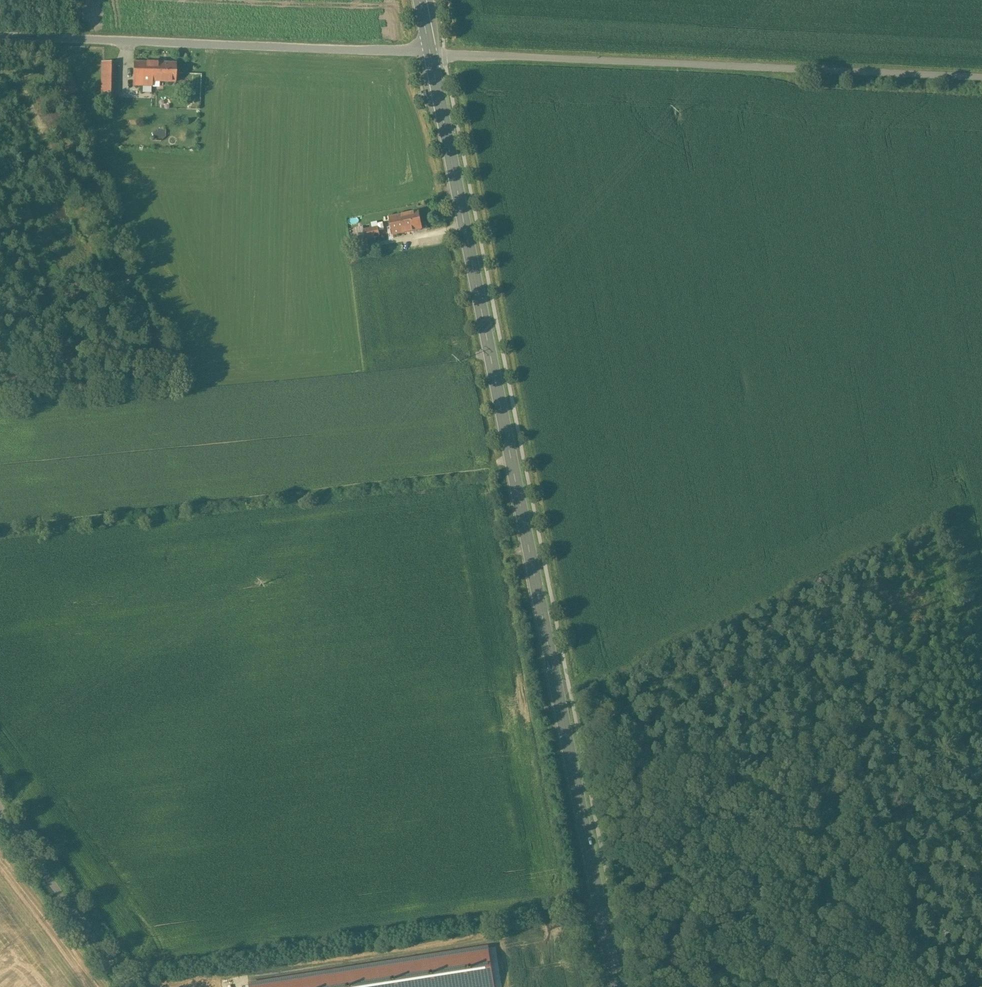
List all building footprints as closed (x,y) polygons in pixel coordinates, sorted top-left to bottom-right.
[(115,62),(102,62),(101,102),(114,102),(115,62)] [(176,64),(134,62),(133,86),(152,86),(152,81),(175,82),(176,64)] [(69,73),(56,78),(64,97),(77,92),(69,73)] [(418,211),(389,218),(393,235),(422,229),(418,211)] [(377,227),(363,230),(364,236),(365,239),(366,239),(379,236),(377,227)] [(359,237),(353,238),(355,245),(366,242),(366,239),(365,239),(364,236),(359,237)] [(366,242),(355,245),(357,253),(369,251),(367,242),(366,242)] [(249,985),(249,986),(494,986),(488,948),(249,985)]
